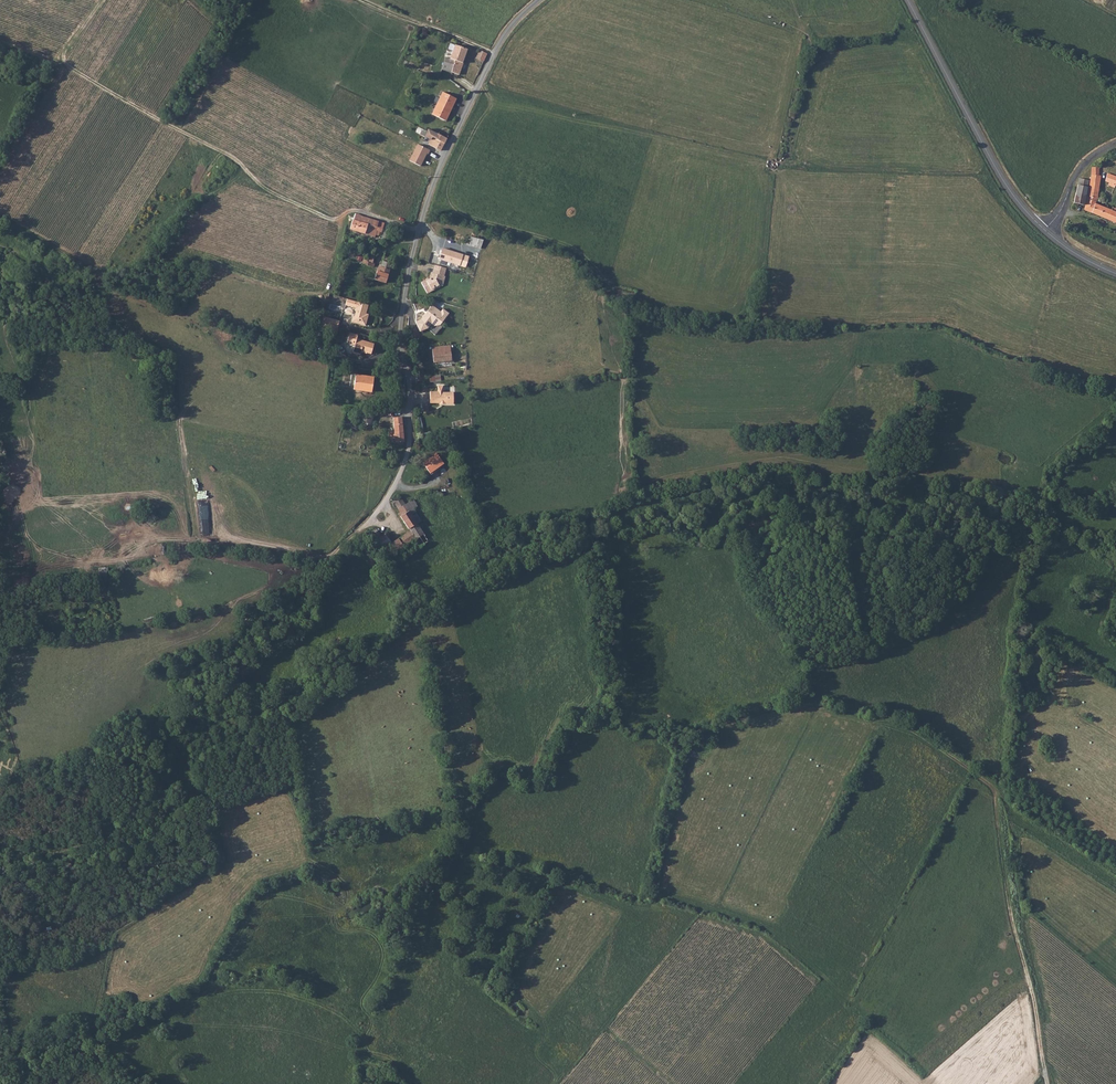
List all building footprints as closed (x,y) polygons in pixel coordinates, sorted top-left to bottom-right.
[(452,44),(448,57),(454,59),(451,72),(458,74),(462,62),(461,62),(465,48),(452,44)] [(487,54),(479,50),(476,58),(483,61),(487,54)] [(448,57),(445,56),(442,69),(451,72),(454,59),(448,57)] [(433,115),(445,121),(456,99),(443,92),(440,98),(441,99),(433,115)] [(434,132),(433,133),(429,131),(427,136),(431,138),(428,144),(441,150),(446,138),(434,132)] [(429,150),(417,144),(409,161),(419,166),(425,153),(427,154),(429,150)] [(1085,209),(1115,222),(1115,208),(1114,207),(1113,210),(1095,203),(1098,196),(1101,175),(1098,174),(1099,167),(1093,166),(1092,175),(1089,189),(1087,188),(1089,179),(1080,177),(1079,178),(1078,181),(1078,184),(1074,202),(1084,204),(1086,192),(1088,193),(1088,196),(1089,196),(1085,209)] [(1108,173),(1106,180),(1112,183),(1111,186),(1115,187),(1115,184),(1115,185),(1115,176),(1108,173)] [(356,214),(354,214),(350,229),(375,237),(376,235),(379,236),(380,231),(377,231),(378,227),(377,227),(378,221),(356,214)] [(471,245),(478,247),(480,241),(472,239),(471,245)] [(445,249),(442,260),(462,265),(465,255),(445,249)] [(368,254),(367,258),(363,257),(361,263),(367,265),(367,266),(373,268),(374,267),(375,267),(375,266),(375,264),(373,263),(374,256),(368,254)] [(376,271),(374,280),(386,283),(392,259),(383,256),(380,266),(378,266),(376,271)] [(445,272),(434,269),(433,273),(432,272),(430,278),(431,279),(427,281),(426,280),(421,283),(427,293),(432,290),(432,289),(439,285),(441,280),(443,280),(444,279),(445,277),(444,276),(445,272)] [(432,289),(432,290),(441,285),(443,286),(443,280),(441,280),(439,285),(432,289)] [(357,309),(359,303),(347,299),(345,306),(357,309)] [(370,317),(367,316),(370,305),(359,302),(359,303),(357,309),(357,310),(358,311),(356,316),(355,316),(354,322),(367,326),(370,317)] [(439,313),(430,306),(425,313),(427,314),(424,319),(419,321),(414,323),(418,333),(426,330),(433,336),(440,328),(438,327),(447,315),(441,310),(439,313)] [(427,314),(425,313),(419,321),(424,319),(427,314)] [(324,325),(336,328),(338,320),(327,317),(324,325)] [(324,325),(320,323),(319,327),(336,333),(337,329),(336,328),(324,325)] [(356,339),(357,336),(349,334),(347,343),(354,345),(352,353),(360,355),(361,351),(371,354),(374,344),(356,339)] [(450,347),(430,349),(431,364),(451,362),(450,347)] [(376,376),(358,373),(356,388),(374,391),(376,376)] [(441,393),(428,393),(428,404),(437,404),(437,405),(450,405),(450,399),(451,393),(441,393)] [(374,418),(365,412),(361,419),(365,421),(363,424),(367,426),(368,423),(370,424),(374,418)] [(398,443),(404,443),(402,416),(394,417),(395,442),(397,442),(398,443)] [(446,464),(440,452),(425,460),(432,473),(442,468),(441,467),(446,464)] [(391,543),(390,544),(396,553),(404,548),(403,547),(415,539),(420,547),(428,542),(417,523),(412,516),(412,514),(416,512),(410,501),(405,504),(401,498),(399,499),(399,498),(399,497),(398,496),(397,496),(393,498),(390,500),(391,502),(392,503),(394,502),(399,511),(402,515),(400,516),(409,531),(391,543)] [(417,513),(412,516),(417,523),(421,521),(417,513)] [(373,542),(381,536),(376,529),(374,529),(370,532),(368,533),(370,537),(373,542)] [(391,543),(385,534),(381,536),(373,542),(380,551),(390,544),(391,543)]
